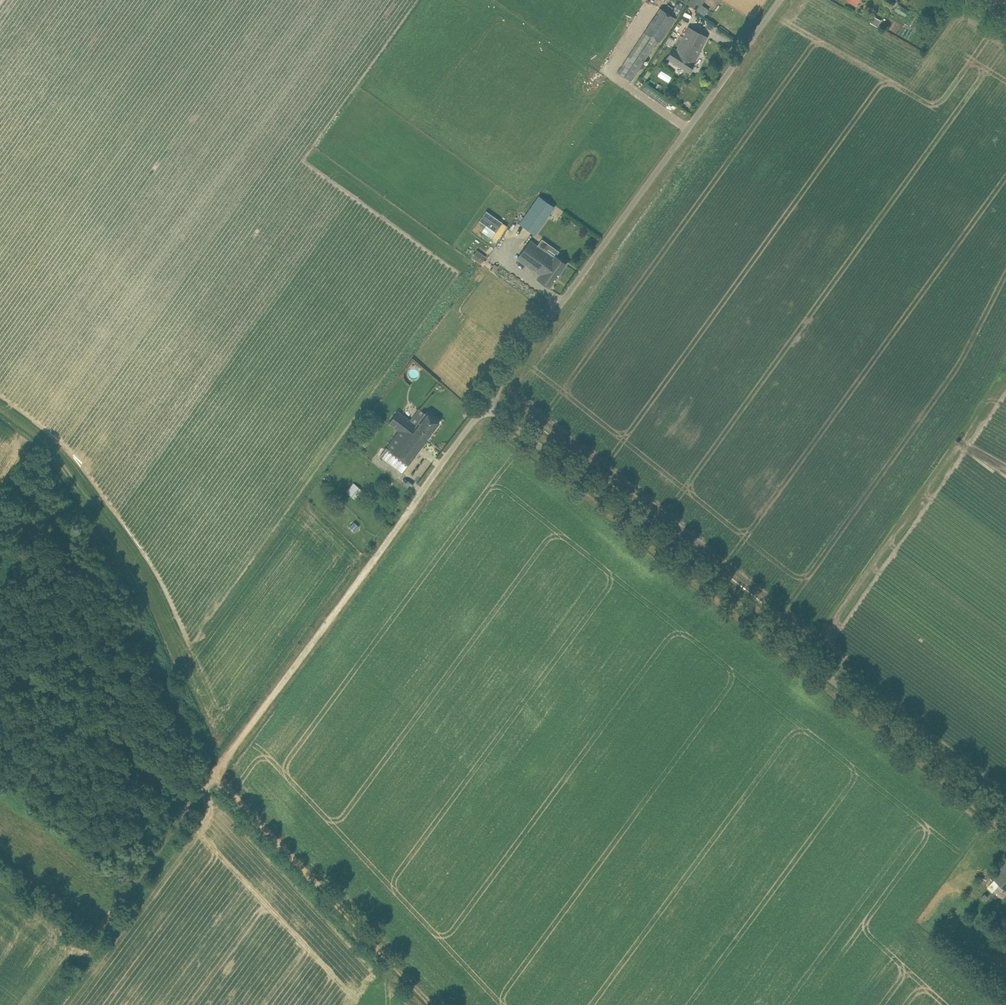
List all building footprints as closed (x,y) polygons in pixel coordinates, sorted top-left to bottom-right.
[(617,72),(630,81),(657,40),(659,41),(675,17),(659,7),(617,72)] [(666,58),(690,73),(695,62),(708,36),(699,32),(689,28),(677,51),(673,49),(666,58)] [(539,196),(520,223),(535,234),(554,207),(539,196)] [(530,241),(517,259),(540,275),(537,279),(541,282),(549,288),(567,264),(558,258),(556,256),(552,253),(551,255),(537,246),(537,245),(530,241)] [(476,249),(469,256),(479,264),(485,256),(476,249)] [(400,430),(380,456),(402,472),(439,423),(426,413),(418,424),(399,410),(390,422),(400,430)] [(353,483),(346,492),(355,499),(362,490),(353,483)] [(343,526),(354,537),(362,528),(352,518),(343,526)] [(992,877),(995,879),(1000,884),(1005,890),(1005,863),(992,877)]
